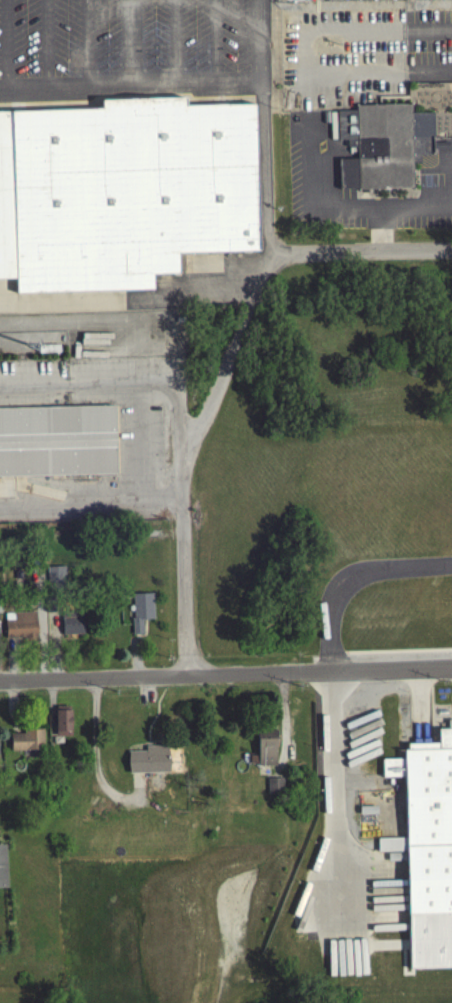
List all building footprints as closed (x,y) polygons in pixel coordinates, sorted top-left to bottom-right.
[(15,276),(16,291),(152,287),(152,274),(179,272),(178,252),(259,249),(255,102),(185,103),(185,95),(102,98),(102,107),(0,109),(0,276),(15,276)] [(337,109),(338,138),(348,138),(348,145),(358,145),(358,156),(338,157),(339,188),(356,187),(414,186),(413,161),(420,160),(420,153),(434,153),(433,110),(412,110),(412,101),(357,103),(357,108),(355,108),(337,109)] [(114,410),(0,412),(0,480),(115,478),(114,410)] [(47,570),(47,591),(66,590),(65,570),(47,570)] [(133,638),(142,638),(141,623),(152,622),(152,597),(131,597),(133,638)] [(5,643),(36,641),(35,615),(4,617),(5,643)] [(83,638),(82,615),(61,615),(61,639),(83,638)] [(70,740),(71,714),(55,714),(54,740),(70,740)] [(438,726),(451,726),(451,911),(408,912),(407,859),(387,859),(387,849),(377,849),(378,837),(406,836),(404,775),(382,775),(382,757),(403,756),(403,748),(408,748),(407,742),(439,741),(438,726)] [(42,732),(22,733),(23,737),(9,737),(10,754),(43,753),(42,732)] [(257,770),(275,769),(275,734),(257,734),(257,770)] [(144,754),(127,755),(127,777),(169,776),(168,750),(144,750),(144,754)] [(267,782),(267,798),(282,797),(282,782),(267,782)]
